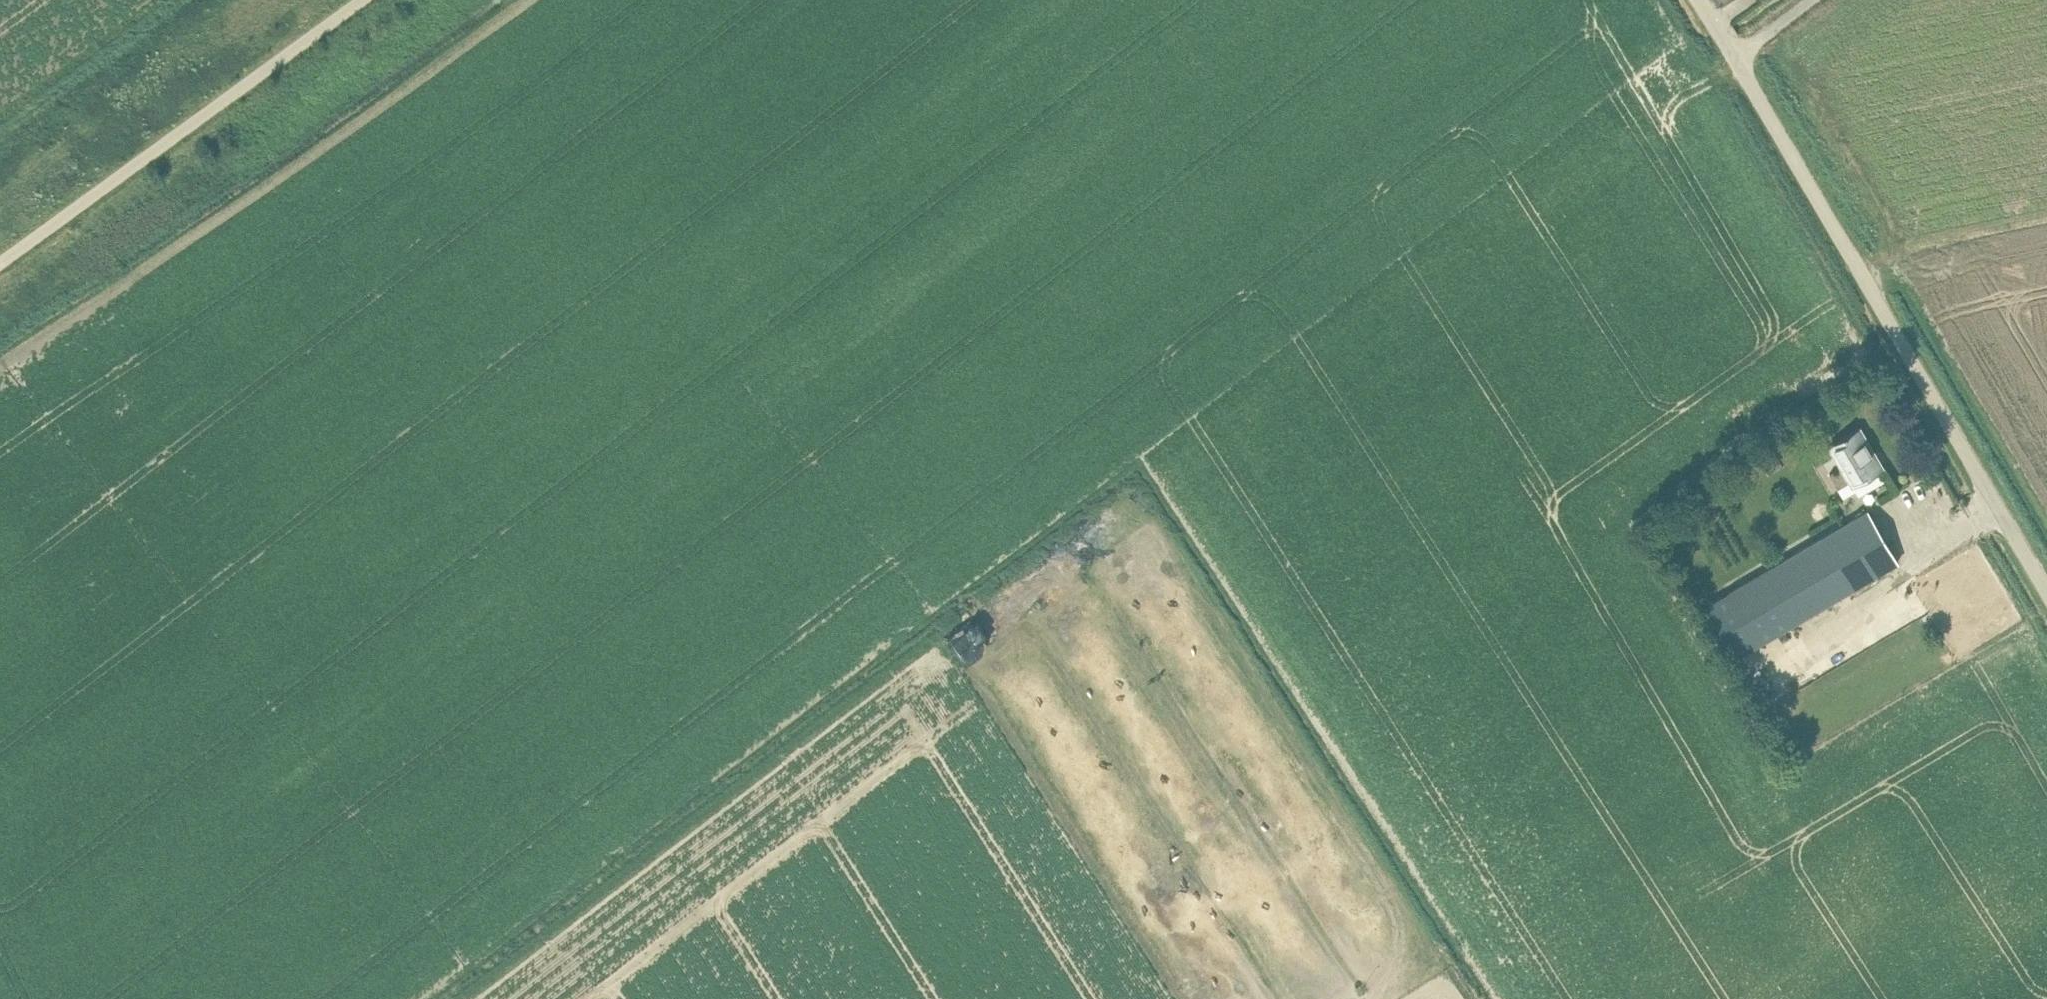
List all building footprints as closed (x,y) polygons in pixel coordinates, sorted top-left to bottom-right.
[(1853,485),(1882,468),(1859,428),(1829,445),(1842,466),(1829,473),(1838,488),(1850,481),(1853,485)] [(1773,451),(1756,461),(1762,471),(1778,461),(1773,451)] [(1758,643),(1773,634),(1898,562),(1868,510),(1742,583),(1699,608),(1728,660),(1758,643)]
